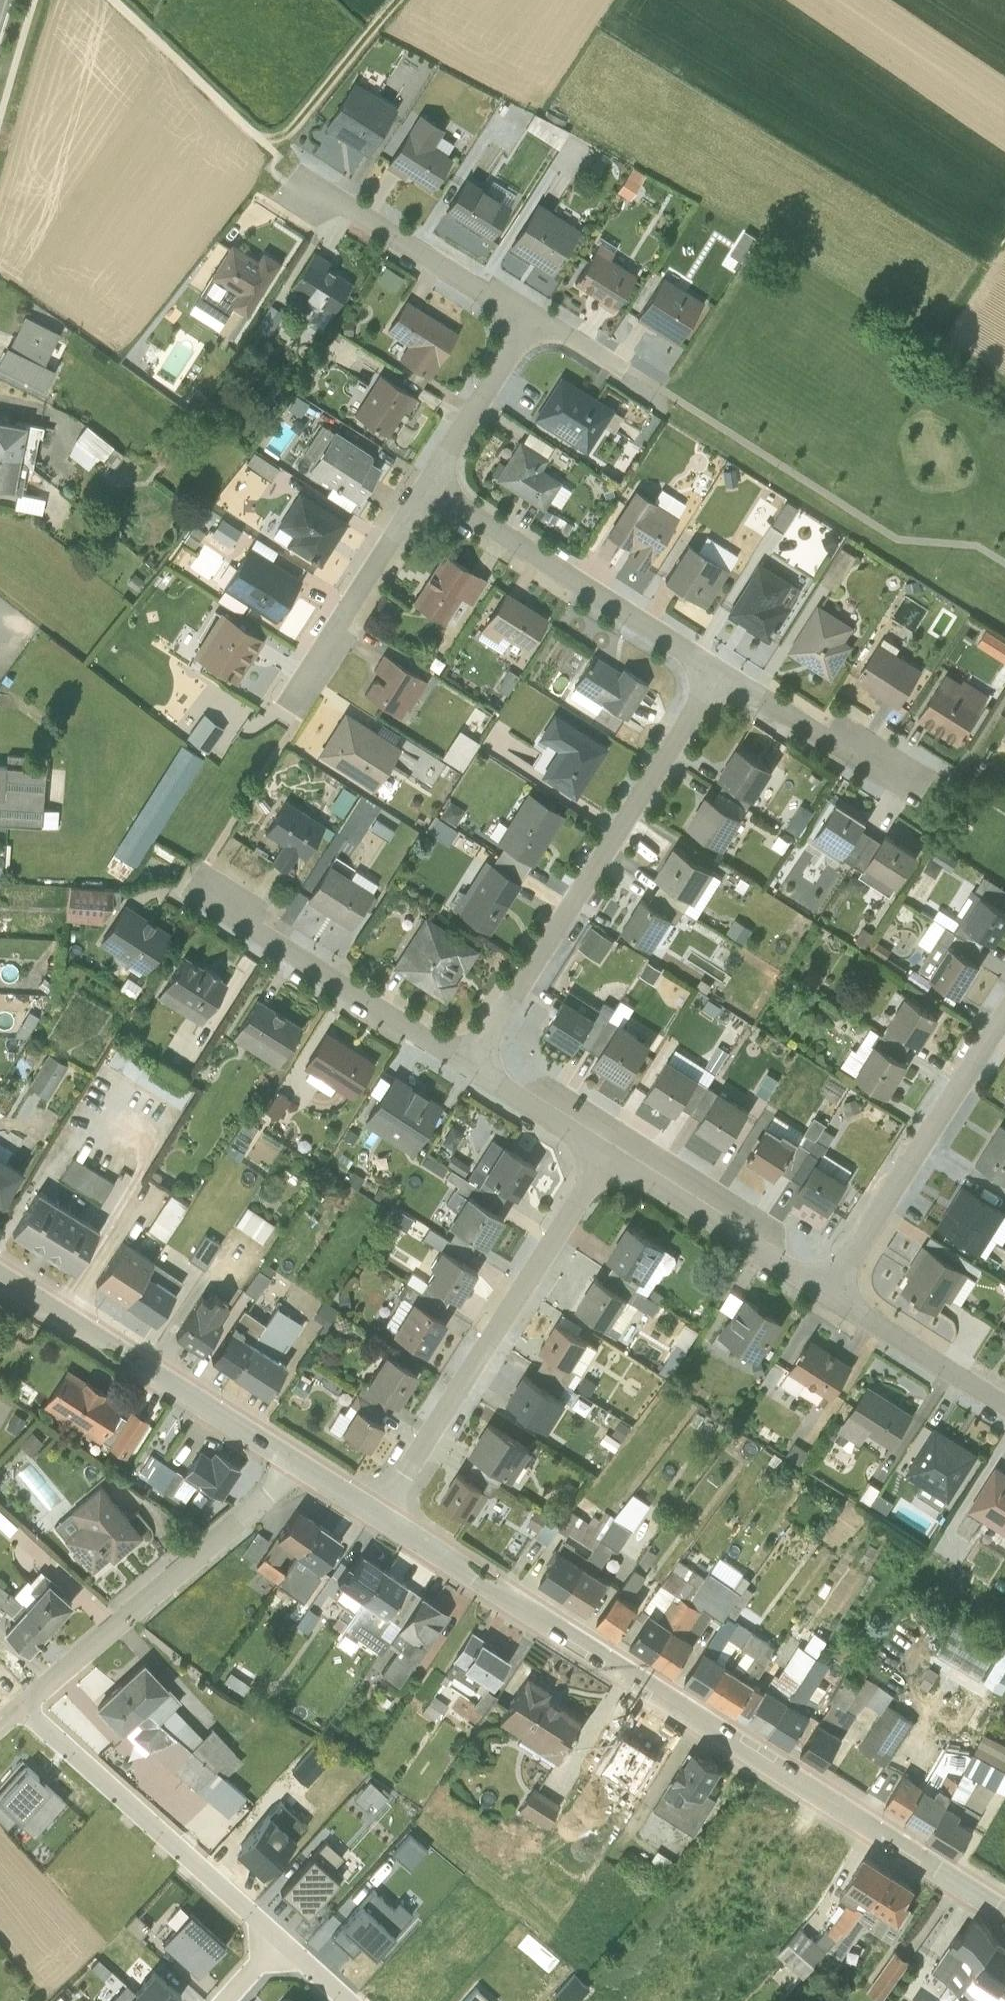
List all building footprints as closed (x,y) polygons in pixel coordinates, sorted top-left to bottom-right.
[(395,107),(355,82),(326,126),(366,152),(395,107)] [(443,128),(418,112),(385,166),(403,177),(406,173),(432,189),(451,157),(446,154),(452,142),(439,134),(443,128)] [(568,130),(529,112),(524,124),(524,127),(557,148),(568,130)] [(632,195),(648,171),(636,163),(620,187),(632,195)] [(552,275),(580,229),(551,211),(576,172),(563,164),(539,203),(536,202),(508,247),(552,275)] [(485,189),(466,176),(443,212),(486,241),(510,205),(508,204),(515,193),(491,178),(485,189)] [(596,301),(612,310),(635,273),(609,257),(615,246),(600,236),(597,240),(598,242),(573,282),(598,298),(596,301)] [(244,315),(277,263),(263,253),(257,262),(231,246),(229,249),(216,241),(199,267),(212,275),(195,302),(223,319),(231,307),(244,315)] [(330,261),(313,251),(291,288),(317,304),(307,321),(308,324),(317,329),(321,329),(349,281),(327,267),(330,261)] [(663,275),(636,317),(650,325),(651,324),(677,341),(703,301),(663,275)] [(427,375),(428,376),(456,333),(405,301),(386,330),(407,344),(399,357),(414,367),(408,376),(421,385),(427,375)] [(270,305),(255,328),(268,336),(282,312),(270,305)] [(0,359),(0,366),(45,388),(54,369),(44,363),(58,332),(25,316),(8,348),(6,347),(0,359)] [(378,373),(353,413),(387,434),(403,409),(407,411),(416,396),(378,373)] [(611,409),(561,378),(535,418),(586,449),(611,409)] [(205,396),(195,388),(186,402),(196,410),(205,396)] [(296,395),(287,408),(299,415),(307,402),(296,395)] [(18,457),(31,467),(37,435),(40,435),(42,425),(15,421),(14,422),(0,419),(0,453),(18,457)] [(333,431),(321,423),(302,452),(314,460),(308,469),(332,484),(325,494),(349,510),(356,500),(357,501),(380,466),(369,459),(372,454),(334,429),(333,431)] [(113,468),(124,455),(86,425),(73,440),(68,453),(86,467),(93,458),(95,459),(98,456),(113,468)] [(520,443),(520,442),(497,478),(542,507),(549,496),(557,501),(565,488),(557,483),(559,480),(541,469),(547,459),(544,458),(551,446),(528,431),(520,443)] [(254,452),(246,464),(269,479),(277,467),(254,452)] [(3,486),(3,490),(17,493),(14,508),(41,513),(43,498),(20,493),(26,464),(18,457),(0,453),(0,485),(3,486)] [(624,556),(644,569),(686,504),(660,488),(652,499),(634,488),(633,489),(605,532),(608,534),(606,537),(620,546),(622,543),(628,549),(629,549),(624,556)] [(298,490),(277,522),(279,524),(272,536),(286,545),(287,544),(320,565),(347,521),(298,490)] [(240,530),(221,517),(210,534),(229,546),(240,530)] [(203,532),(193,525),(184,541),(193,547),(203,532)] [(222,587),(274,620),(301,578),(270,559),(276,550),(254,536),(222,587)] [(664,580),(705,606),(728,569),(737,555),(706,536),(697,549),(687,543),(664,580)] [(856,556),(842,546),(820,580),(834,589),(856,556)] [(443,554),(413,602),(444,621),(460,596),(469,602),(484,579),(471,571),(471,572),(443,554)] [(726,612),(770,640),(791,607),(790,606),(800,590),(791,585),(792,582),(759,561),(726,612)] [(481,631),(477,637),(500,651),(508,638),(526,650),(547,617),(505,590),(480,630),(481,631)] [(397,606),(386,598),(377,612),(387,619),(397,606)] [(853,626),(817,603),(787,650),(830,679),(852,645),(845,640),(853,626)] [(261,639),(218,612),(193,653),(235,680),(261,639)] [(978,642),(1004,658),(1004,635),(988,625),(978,642)] [(899,647),(883,637),(881,642),(878,641),(855,679),(898,707),(921,669),(896,652),(899,647)] [(364,693),(400,716),(405,708),(408,710),(422,688),(419,686),(423,679),(382,653),(373,668),(384,676),(380,682),(377,679),(371,681),(364,693)] [(592,656),(573,686),(575,688),(569,697),(595,713),(602,702),(624,717),(646,682),(623,668),(620,674),(592,656)] [(947,673),(918,717),(958,742),(989,695),(964,678),(961,682),(947,673)] [(373,791),(401,747),(393,742),(398,734),(381,723),(376,731),(344,710),(316,754),(373,791)] [(222,728),(201,713),(185,736),(206,751),(222,728)] [(607,747),(553,713),(537,737),(556,749),(539,776),(574,798),(607,747)] [(464,767),(481,738),(461,726),(443,755),(464,767)] [(135,868),(148,848),(170,860),(174,854),(154,839),(204,759),(181,744),(103,868),(123,881),(132,866),(135,868)] [(746,808),(771,769),(737,748),(736,748),(739,751),(730,766),(727,764),(719,776),(726,780),(720,790),(746,808)] [(6,822),(6,827),(33,829),(33,824),(57,826),(58,810),(41,808),(45,757),(7,753),(5,765),(0,765),(0,822),(6,822)] [(328,807),(341,816),(355,795),(342,786),(328,807)] [(705,794),(686,824),(722,847),(746,808),(720,790),(714,799),(705,794)] [(564,815),(527,792),(495,841),(503,846),(497,855),(524,872),(529,863),(532,865),(564,815)] [(272,862),(286,871),(297,853),(304,857),(324,824),(285,800),(264,832),(283,844),(272,862)] [(801,832),(816,808),(804,800),(788,824),(801,832)] [(841,856),(854,864),(872,835),(861,828),(866,820),(837,801),(812,840),(839,858),(841,856)] [(463,811),(449,802),(440,816),(454,825),(463,811)] [(374,820),(369,828),(387,839),(392,830),(374,820)] [(872,835),(854,864),(862,869),(859,875),(889,894),(916,854),(886,834),(881,841),(872,835)] [(789,842),(778,835),(771,845),(782,853),(789,842)] [(655,892),(684,910),(692,899),(695,900),(714,871),(673,845),(654,875),(662,880),(655,892)] [(950,870),(956,859),(936,847),(923,869),(935,876),(942,865),(950,870)] [(489,932),(521,882),(518,881),(524,872),(497,855),(491,864),(484,859),(464,892),(462,890),(460,892),(458,890),(449,905),(452,906),(451,908),(489,932)] [(371,895),(378,884),(354,869),(350,877),(329,864),(306,900),(350,928),(364,907),(372,912),(380,900),(371,895)] [(940,922),(980,948),(991,931),(998,935),(1004,923),(1004,889),(984,876),(974,891),(972,889),(954,917),(946,913),(940,922)] [(70,886),(66,919),(102,922),(111,905),(118,905),(119,890),(70,886)] [(640,898),(621,928),(652,948),(670,919),(675,922),(683,910),(655,892),(649,902),(640,898)] [(169,932),(123,903),(98,943),(128,963),(125,968),(140,976),(143,972),(144,973),(169,932)] [(940,922),(932,918),(917,942),(930,950),(919,968),(929,975),(929,976),(960,996),(980,964),(973,959),(980,948),(940,922)] [(444,999),(455,983),(452,981),(461,965),(465,967),(475,951),(425,919),(394,967),(444,999)] [(613,942),(591,926),(577,946),(599,962),(613,942)] [(863,927),(854,940),(865,947),(866,945),(869,946),(875,936),(863,927)] [(890,949),(875,940),(866,954),(901,975),(905,968),(886,956),(890,949)] [(182,958),(158,997),(200,1023),(225,984),(217,979),(219,976),(204,966),(201,970),(182,958)] [(647,962),(639,974),(653,983),(661,971),(647,962)] [(824,976),(810,967),(801,981),(815,990),(824,976)] [(816,996),(789,979),(783,989),(810,1006),(816,996)] [(544,1030),(575,1048),(579,1042),(589,1048),(608,1017),(614,1008),(604,1002),(600,1009),(570,990),(564,1000),(563,999),(544,1030)] [(889,1026),(883,1035),(905,1050),(911,1040),(920,1045),(938,1017),(905,995),(887,1024),(889,1026)] [(301,1026),(257,998),(232,1038),(277,1066),(301,1026)] [(651,1043),(608,1017),(589,1048),(598,1054),(593,1062),(625,1083),(651,1043)] [(870,1028),(856,1051),(852,1048),(841,1065),(855,1073),(854,1075),(888,1096),(907,1064),(900,1059),(905,1050),(883,1035),(870,1028)] [(325,1031),(303,1067),(309,1071),(304,1078),(329,1094),(334,1086),(352,1098),(375,1062),(325,1031)] [(691,1112),(730,1050),(722,1045),(716,1053),(715,1052),(705,1068),(675,1049),(669,1059),(667,1058),(645,1095),(675,1114),(681,1106),(691,1112)] [(50,1050),(30,1083),(51,1095),(70,1061),(50,1050)] [(777,1080),(766,1073),(755,1091),(766,1098),(777,1080)] [(410,1152),(442,1104),(393,1074),(363,1122),(410,1152)] [(725,1147),(749,1110),(708,1086),(691,1112),(701,1119),(696,1128),(725,1147)] [(290,1099),(277,1091),(264,1110),(276,1119),(290,1099)] [(843,1103),(847,1115),(860,1110),(856,1098),(843,1103)] [(766,1125),(746,1157),(776,1175),(780,1169),(791,1176),(822,1128),(824,1124),(813,1117),(803,1133),(774,1115),(768,1126),(766,1125)] [(1004,1184),(1004,1128),(999,1124),(974,1164),(1004,1184)] [(451,1125),(441,1142),(452,1149),(463,1132),(451,1125)] [(834,1136),(822,1128),(791,1176),(802,1184),(798,1190),(828,1209),(845,1182),(844,1180),(851,1169),(824,1152),(834,1136)] [(493,1140),(467,1179),(501,1201),(508,1191),(515,1195),(533,1166),(493,1140)] [(0,1144),(0,1203),(1,1204),(22,1170),(4,1159),(10,1150),(0,1144)] [(469,1165),(452,1154),(446,1164),(463,1175),(469,1165)] [(445,1169),(425,1156),(422,1162),(441,1174),(445,1169)] [(92,1170),(72,1158),(58,1181),(78,1193),(92,1170)] [(501,1201),(449,1169),(445,1176),(456,1183),(445,1202),(454,1208),(445,1221),(456,1228),(448,1240),(468,1252),(476,1240),(485,1246),(502,1218),(494,1213),(501,1201)] [(112,1182),(92,1170),(78,1193),(99,1205),(112,1182)] [(1004,1240),(1004,1211),(960,1183),(934,1226),(980,1255),(982,1253),(985,1255),(996,1239),(1003,1243),(1004,1240)] [(68,1210),(37,1191),(12,1233),(42,1252),(68,1210)] [(147,1230),(165,1242),(188,1207),(170,1195),(147,1230)] [(273,1224),(247,1207),(235,1224),(261,1242),(273,1224)] [(413,1219),(392,1207),(385,1217),(387,1219),(387,1220),(405,1231),(413,1219)] [(42,1252),(73,1271),(98,1228),(68,1210),(42,1252)] [(666,1247),(627,1223),(607,1256),(615,1262),(609,1271),(658,1302),(663,1295),(651,1286),(655,1280),(659,1279),(663,1272),(669,1271),(676,1260),(675,1254),(665,1249),(666,1247)] [(458,1301),(476,1271),(462,1262),(468,1252),(446,1238),(428,1227),(422,1237),(440,1248),(429,1265),(434,1268),(426,1281),(411,1272),(405,1282),(443,1306),(449,1296),(458,1302),(458,1301)] [(903,1289),(935,1310),(945,1296),(949,1299),(950,1298),(960,1304),(975,1280),(965,1274),(941,1258),(947,1248),(930,1236),(907,1273),(911,1276),(903,1289)] [(95,1283),(124,1303),(151,1263),(122,1241),(95,1283)] [(954,1252),(950,1258),(977,1275),(981,1269),(954,1252)] [(264,1262),(244,1290),(255,1297),(274,1270),(264,1262)] [(124,1303),(154,1323),(181,1283),(151,1263),(124,1303)] [(596,1277),(577,1307),(607,1326),(605,1329),(618,1336),(637,1305),(651,1313),(658,1302),(609,1271),(603,1281),(596,1277)] [(443,1306),(405,1282),(398,1293),(403,1296),(385,1325),(393,1329),(392,1332),(426,1354),(446,1322),(438,1317),(443,1306)] [(732,1314),(727,1322),(725,1321),(717,1334),(758,1360),(783,1320),(744,1296),(743,1297),(730,1290),(719,1306),(732,1314)] [(174,1335),(201,1353),(222,1322),(217,1319),(227,1304),(214,1294),(210,1301),(200,1295),(174,1335)] [(302,1324),(275,1307),(231,1374),(265,1395),(286,1364),(278,1359),(302,1324)] [(264,1323),(243,1309),(209,1359),(231,1374),(264,1323)] [(562,1313),(556,1322),(539,1348),(547,1353),(538,1367),(572,1389),(597,1349),(576,1335),(582,1326),(562,1313)] [(809,1337),(780,1384),(796,1394),(804,1381),(831,1398),(852,1365),(809,1337)] [(397,1406),(417,1374),(385,1354),(365,1385),(362,1383),(357,1393),(383,1410),(389,1401),(397,1406)] [(44,1407),(125,1457),(148,1420),(130,1409),(115,1432),(108,1427),(123,1404),(66,1367),(44,1407)] [(579,1394),(538,1367),(531,1379),(523,1374),(505,1401),(548,1429),(567,1401),(571,1405),(579,1394)] [(309,1379),(302,1374),(299,1378),(298,1377),(290,1389),(304,1397),(311,1385),(307,1383),(309,1379)] [(584,1376),(577,1387),(589,1395),(596,1384),(584,1376)] [(891,1446),(913,1413),(867,1384),(838,1430),(859,1444),(867,1431),(891,1446)] [(328,1428),(339,1435),(342,1431),(356,1441),(356,1442),(362,1447),(363,1445),(368,1448),(383,1425),(376,1421),(383,1410),(357,1393),(344,1414),(339,1411),(328,1428)] [(24,1419),(14,1413),(5,1427),(15,1434),(24,1419)] [(620,1420),(612,1432),(623,1439),(632,1428),(620,1420)] [(504,1474),(512,1480),(532,1449),(488,1421),(468,1452),(477,1458),(471,1467),(498,1483),(504,1474)] [(978,1454),(934,1426),(904,1473),(923,1485),(918,1494),(941,1509),(946,1500),(948,1501),(978,1454)] [(42,1442),(31,1432),(19,1445),(29,1456),(42,1442)] [(606,1432),(600,1442),(614,1451),(621,1442),(606,1432)] [(220,1496),(238,1469),(215,1453),(206,1465),(196,1458),(184,1475),(150,1454),(138,1471),(148,1477),(146,1480),(161,1490),(161,1492),(172,1494),(173,1493),(184,1501),(195,1485),(204,1491),(207,1487),(220,1496)] [(966,1509),(1004,1533),(1004,1471),(995,1464),(966,1509)] [(458,1473),(441,1499),(471,1518),(488,1494),(491,1495),(498,1483),(471,1467),(465,1477),(458,1473)] [(71,1513),(53,1527),(74,1552),(71,1554),(78,1562),(81,1560),(91,1572),(108,1557),(112,1561),(141,1537),(99,1487),(70,1512),(71,1513)] [(648,1505),(633,1494),(613,1517),(601,1537),(620,1550),(648,1505)] [(547,1543),(561,1523),(537,1508),(527,1524),(538,1532),(536,1536),(547,1543)] [(256,1567),(277,1582),(284,1571),(276,1566),(290,1547),(298,1552),(317,1524),(296,1509),(256,1567)] [(594,1548),(613,1517),(604,1511),(599,1519),(593,1515),(589,1521),(571,1510),(557,1529),(567,1535),(568,1533),(594,1548)] [(0,1512),(0,1526),(9,1534),(16,1527),(0,1512)] [(340,1540),(339,1540),(317,1524),(277,1582),(275,1586),(296,1601),(285,1618),(296,1626),(309,1607),(300,1601),(307,1588),(302,1584),(309,1573),(315,1576),(323,1564),(325,1565),(329,1559),(328,1558),(340,1540)] [(244,1554),(254,1562),(268,1540),(258,1533),(244,1554)] [(589,1556),(563,1541),(558,1549),(556,1548),(548,1561),(550,1562),(540,1580),(564,1595),(589,1556)] [(564,1595),(588,1610),(599,1593),(602,1595),(609,1584),(596,1574),(606,1557),(594,1548),(589,1556),(564,1595)] [(643,1572),(656,1554),(648,1548),(597,1619),(617,1634),(638,1606),(629,1598),(646,1575),(643,1572)] [(384,1569),(361,1553),(351,1568),(347,1566),(336,1581),(344,1587),(335,1600),(344,1606),(331,1624),(341,1630),(384,1569)] [(688,1603),(704,1577),(677,1560),(621,1637),(632,1645),(652,1657),(688,1603)] [(399,1625),(421,1594),(384,1569),(334,1640),(353,1653),(362,1638),(381,1651),(390,1638),(381,1631),(390,1618),(399,1625)] [(27,1580),(13,1596),(49,1627),(71,1602),(61,1594),(63,1590),(44,1573),(43,1574),(40,1571),(29,1583),(27,1580)] [(734,1620),(753,1591),(745,1585),(685,1678),(706,1692),(726,1662),(725,1661),(737,1643),(740,1645),(751,1630),(738,1622),(737,1622),(734,1620)] [(28,1651),(49,1627),(12,1595),(0,1586),(0,1606),(14,1618),(4,1630),(28,1651)] [(398,1684),(449,1613),(421,1594),(399,1625),(387,1643),(396,1649),(380,1672),(398,1684)] [(705,1601),(696,1595),(690,1604),(688,1603),(652,1657),(673,1671),(711,1612),(702,1606),(705,1601)] [(318,1616),(308,1609),(296,1626),(307,1633),(318,1616)] [(484,1639),(471,1630),(440,1680),(445,1684),(449,1677),(450,1677),(452,1674),(482,1694),(473,1707),(484,1714),(496,1696),(486,1689),(488,1684),(492,1685),(509,1658),(482,1641),(484,1639)] [(724,1665),(708,1690),(723,1700),(722,1702),(737,1711),(755,1684),(776,1647),(751,1630),(740,1645),(747,1649),(732,1669),(724,1665)] [(815,1655),(826,1639),(813,1632),(803,1648),(798,1645),(779,1675),(775,1673),(765,1690),(755,1684),(737,1711),(747,1717),(746,1718),(768,1731),(815,1655)] [(845,1663),(856,1646),(845,1638),(834,1656),(845,1663)] [(1001,1693),(1004,1686),(1004,1644),(983,1681),(1001,1693)] [(817,1684),(829,1664),(815,1655),(768,1731),(772,1734),(797,1734),(825,1689),(817,1684)] [(146,1710),(223,1778),(242,1761),(212,1728),(202,1736),(173,1707),(180,1701),(144,1662),(118,1686),(142,1713),(146,1710)] [(881,1712),(892,1695),(850,1667),(830,1698),(831,1700),(801,1751),(823,1765),(847,1730),(847,1728),(848,1728),(866,1703),(881,1712)] [(549,1689),(527,1675),(498,1721),(520,1735),(517,1742),(530,1750),(531,1753),(535,1756),(538,1755),(552,1763),(554,1761),(556,1762),(557,1762),(584,1720),(545,1696),(549,1689)] [(244,1796),(223,1778),(146,1710),(142,1713),(118,1686),(97,1706),(122,1733),(123,1732),(133,1742),(132,1745),(144,1755),(148,1750),(226,1816),(244,1796)] [(437,1721),(448,1705),(433,1695),(423,1711),(437,1721)] [(914,1722),(887,1703),(858,1748),(885,1767),(914,1722)] [(995,1788),(1004,1794),(1004,1745),(983,1733),(972,1753),(926,1835),(957,1855),(974,1827),(973,1826),(995,1788)] [(927,1831),(972,1753),(945,1749),(924,1784),(903,1773),(885,1804),(927,1831)] [(706,1758),(703,1761),(689,1752),(653,1808),(694,1834),(716,1799),(705,1792),(721,1767),(706,1758)] [(39,1825),(62,1799),(43,1782),(44,1781),(27,1766),(0,1796),(0,1821),(5,1827),(22,1808),(39,1825)] [(518,1809),(544,1825),(559,1802),(532,1786),(518,1809)] [(241,1856),(262,1875),(306,1826),(279,1802),(240,1845),(241,1856)] [(341,1855),(325,1840),(279,1891),(307,1915),(343,1874),(333,1865),(341,1855)] [(675,1861),(657,1850),(652,1859),(670,1870),(675,1861)] [(871,1904),(891,1873),(864,1856),(839,1894),(848,1900),(827,1930),(825,1929),(816,1940),(799,1927),(778,1955),(784,1961),(803,1976),(828,1947),(841,1930),(844,1932),(865,1903),(871,1904)] [(909,1905),(904,1901),(912,1887),(891,1873),(871,1904),(865,1903),(844,1932),(841,1930),(828,1947),(831,1950),(847,1950),(864,1924),(892,1942),(911,1912),(906,1909),(909,1905)] [(391,1908),(372,1891),(330,1937),(345,1950),(355,1938),(374,1956),(412,1914),(398,1901),(391,1908)] [(161,1947),(197,1979),(225,1948),(189,1916),(161,1947)] [(965,1980),(997,1933),(974,1917),(962,1935),(956,1931),(930,1970),(959,1989),(965,1980)] [(997,1933),(965,1980),(993,1998),(996,2000),(1004,2000),(1004,1938),(997,1933)] [(867,1990),(881,2000),(909,1960),(895,1950),(867,1990)] [(180,1993),(148,1965),(130,1986),(147,2000),(173,2000),(180,1993)] [(563,2000),(576,2000),(591,1984),(576,1971),(555,1994),(563,2000)] [(126,1984),(111,2000),(144,2000),(126,1984)] [(475,1987),(463,2000),(491,2000),(475,1987)]
